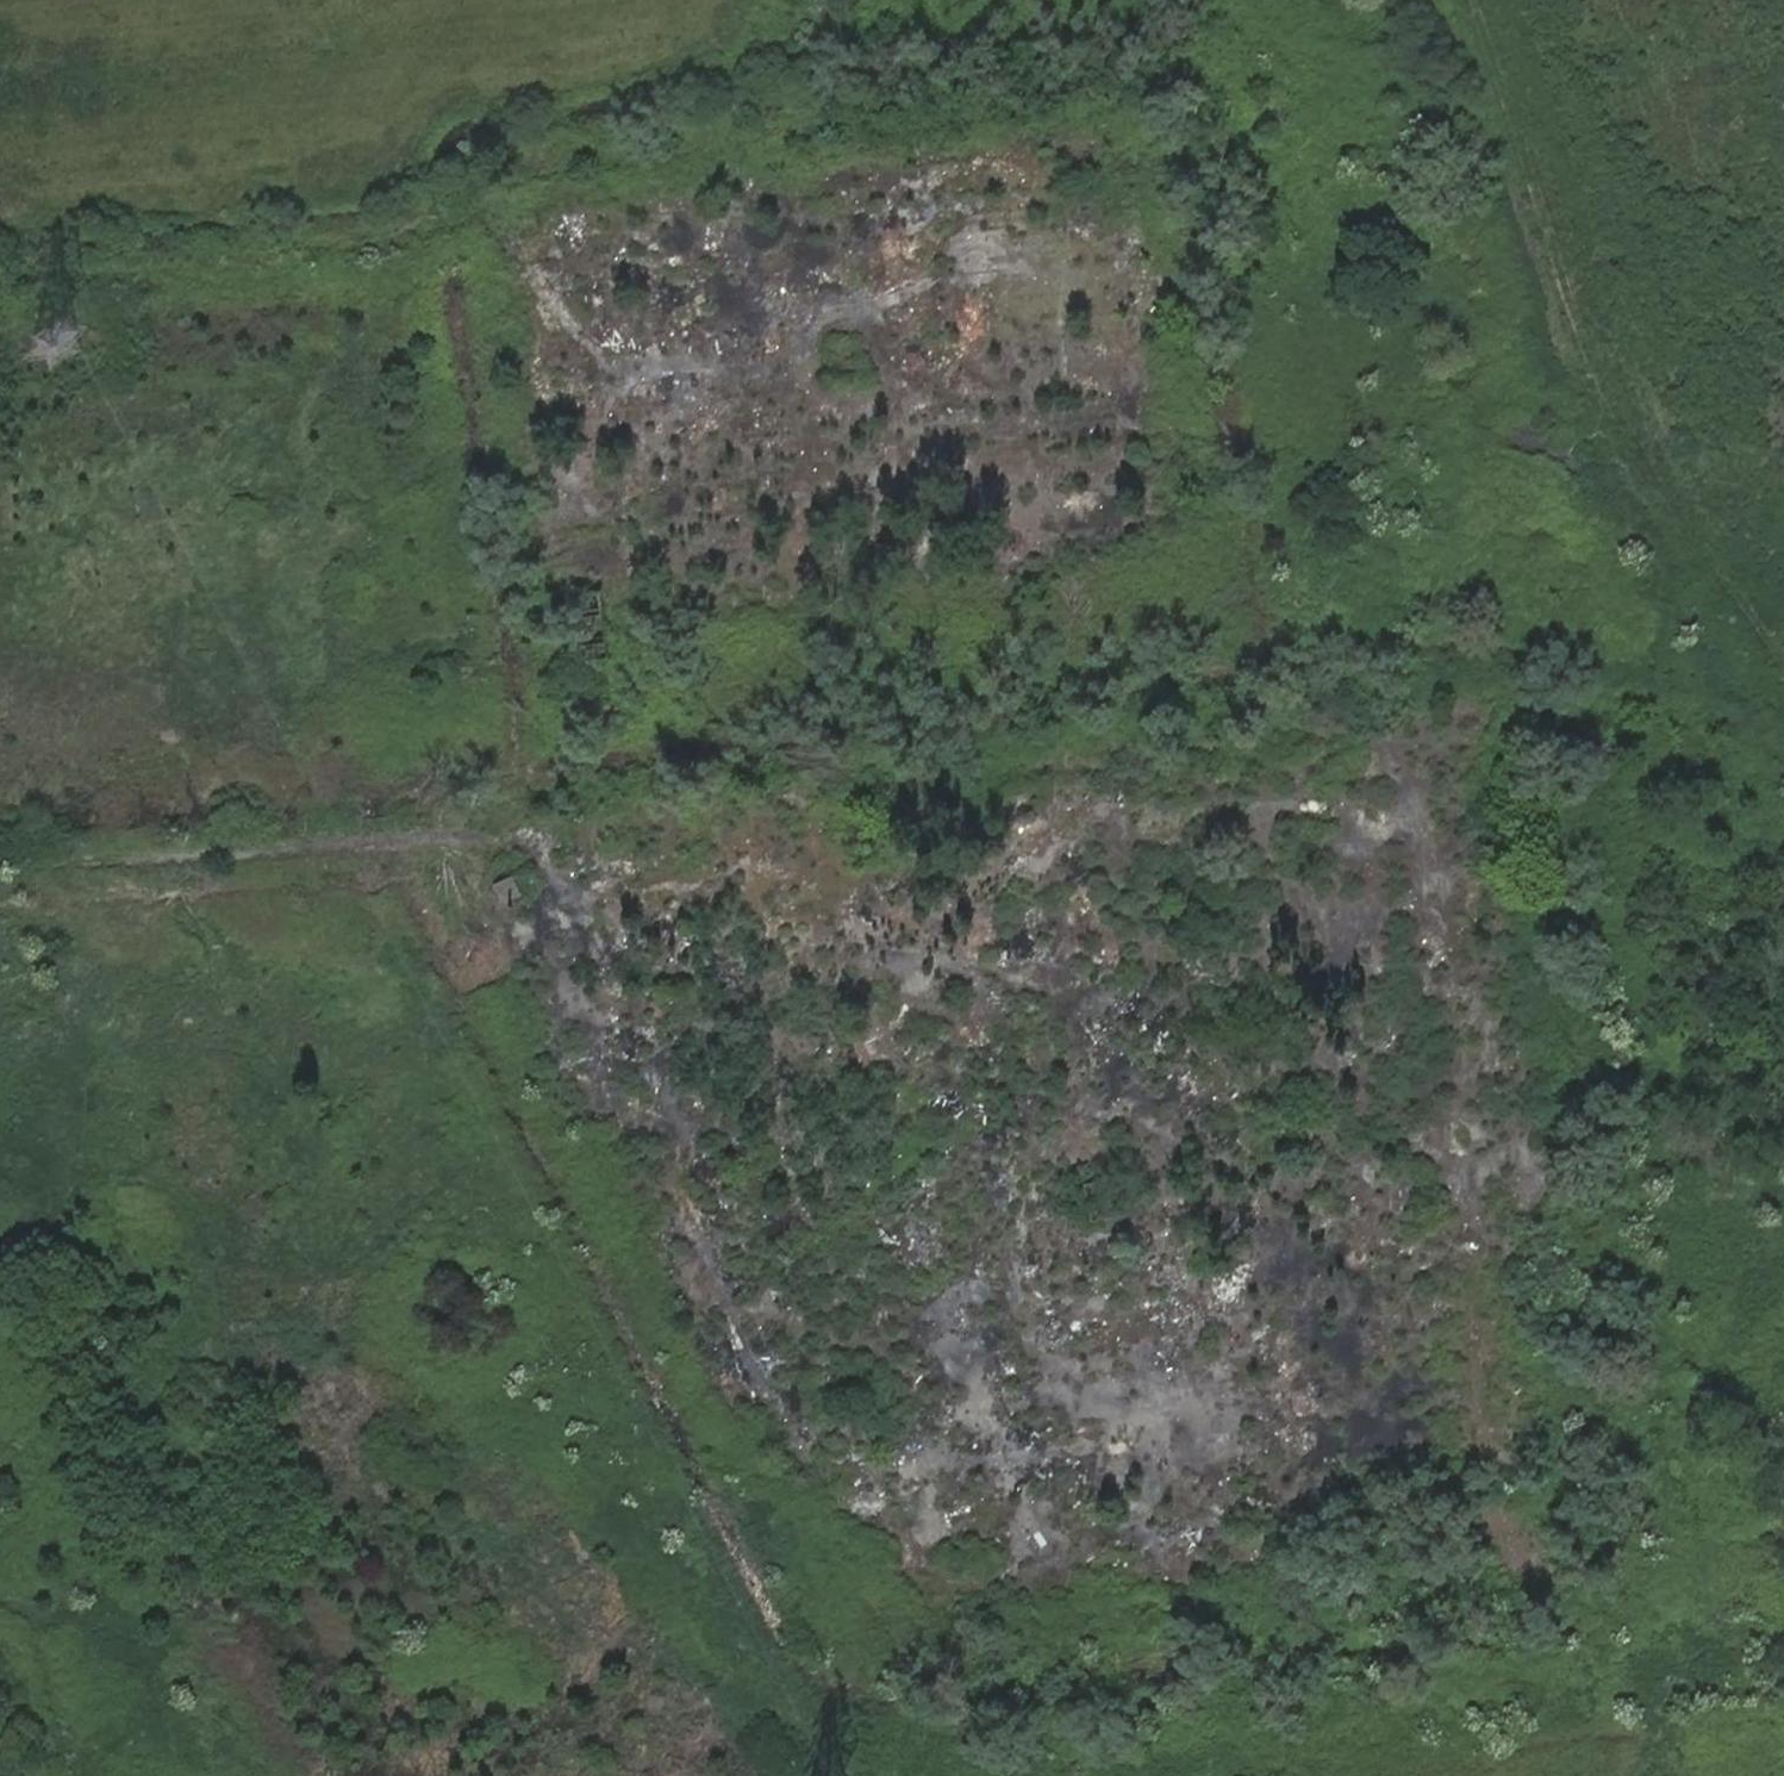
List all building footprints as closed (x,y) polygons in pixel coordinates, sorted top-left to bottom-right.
[(500,903),(520,894),(512,877),(492,886),(500,903)]
